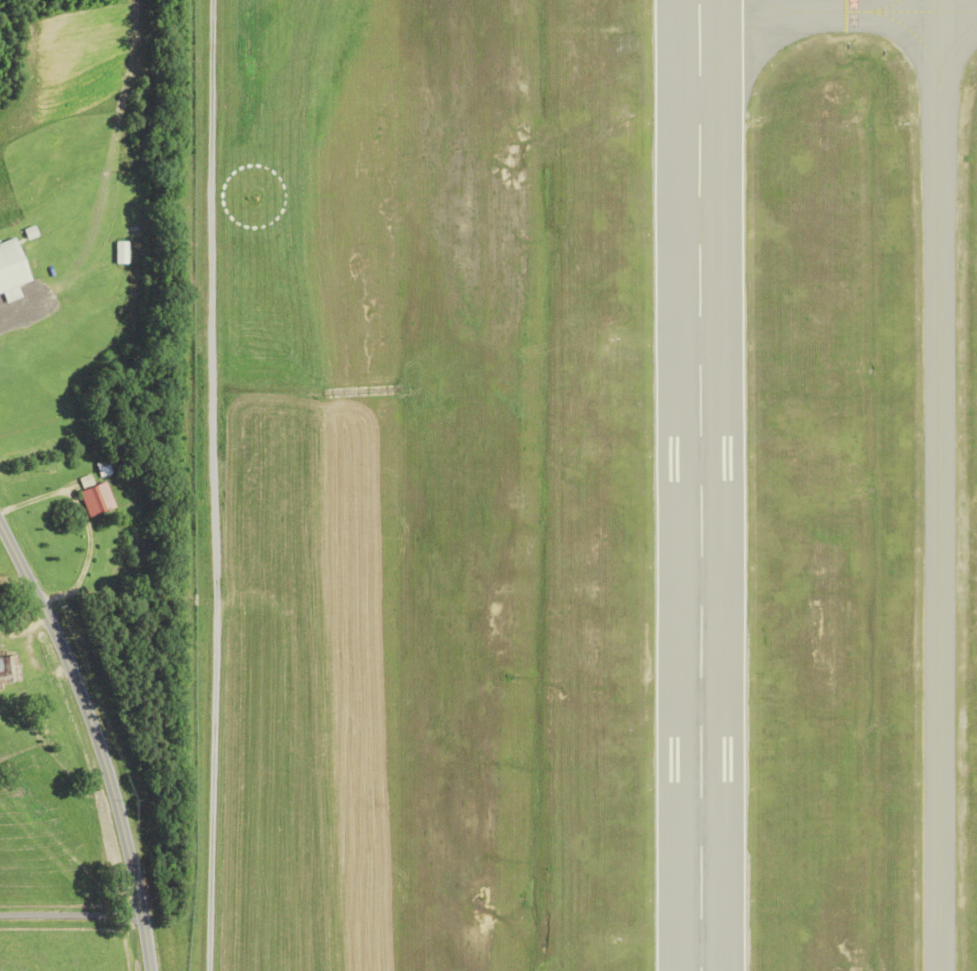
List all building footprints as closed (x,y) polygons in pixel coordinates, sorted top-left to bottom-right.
[(128,264),(128,242),(117,242),(117,264),(128,264)] [(116,508),(108,482),(81,490),(90,517),(116,508)] [(22,681),(19,654),(0,656),(0,662),(1,667),(0,667),(0,684),(22,681)]
